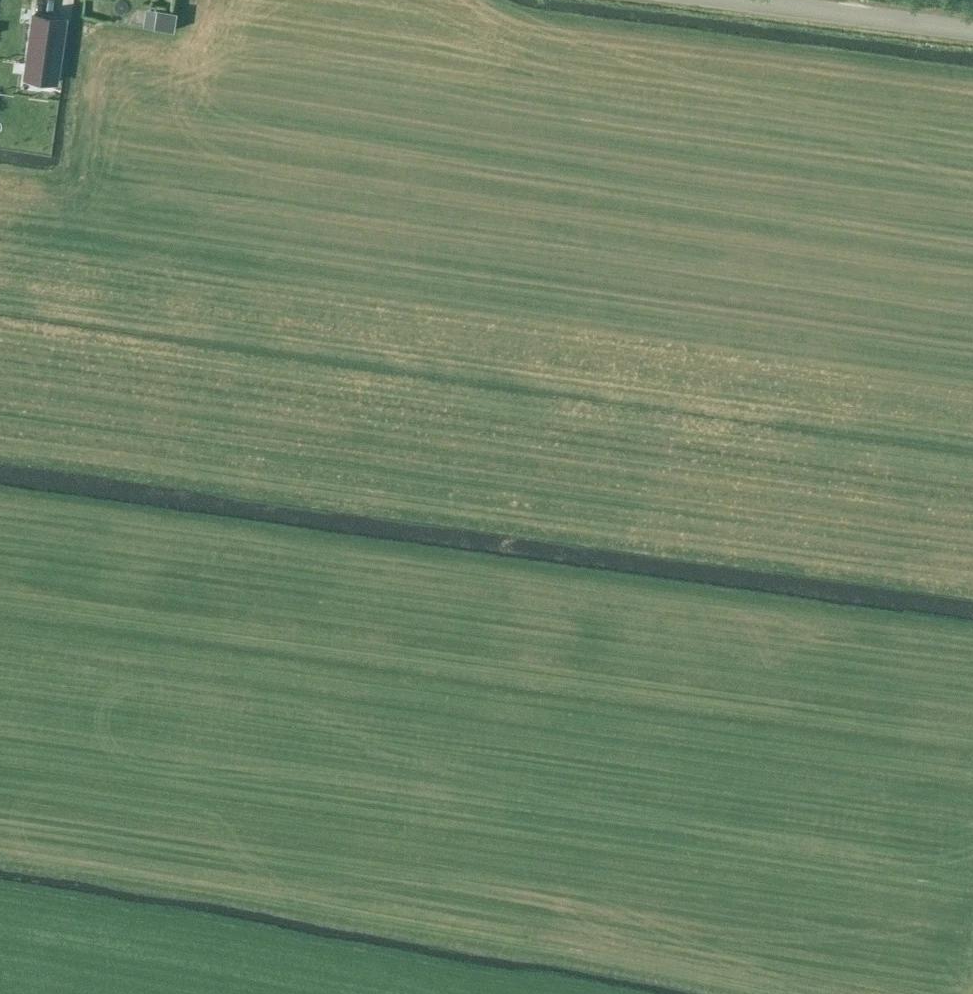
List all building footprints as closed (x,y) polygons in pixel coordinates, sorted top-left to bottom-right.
[(176,12),(155,9),(152,27),(173,31),(176,12)] [(59,68),(66,19),(34,15),(27,63),(25,78),(57,82),(59,68)] [(22,135),(26,145),(42,139),(38,129),(22,135)]
